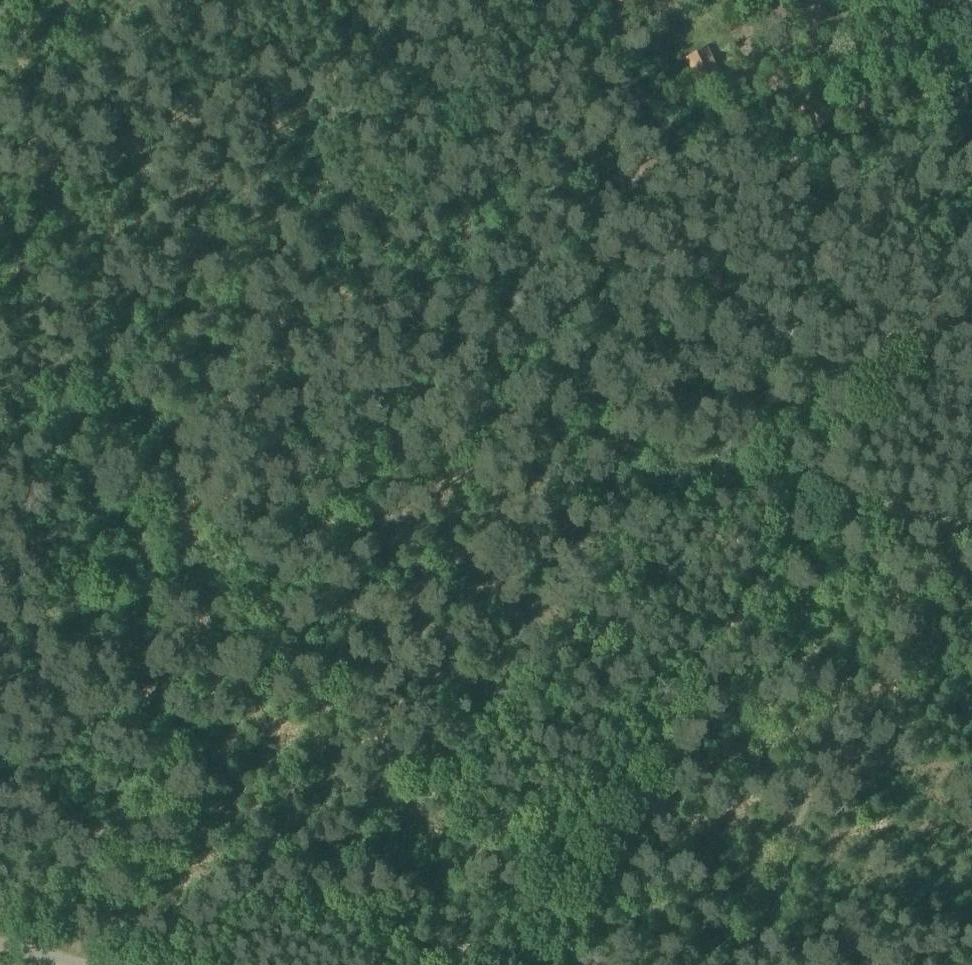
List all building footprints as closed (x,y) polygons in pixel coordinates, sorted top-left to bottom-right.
[(648,4),(647,0),(618,0),(620,9),(648,4)] [(724,79),(710,51),(689,62),(703,90),(724,79)] [(817,133),(833,115),(811,97),(796,114),(817,133)]
